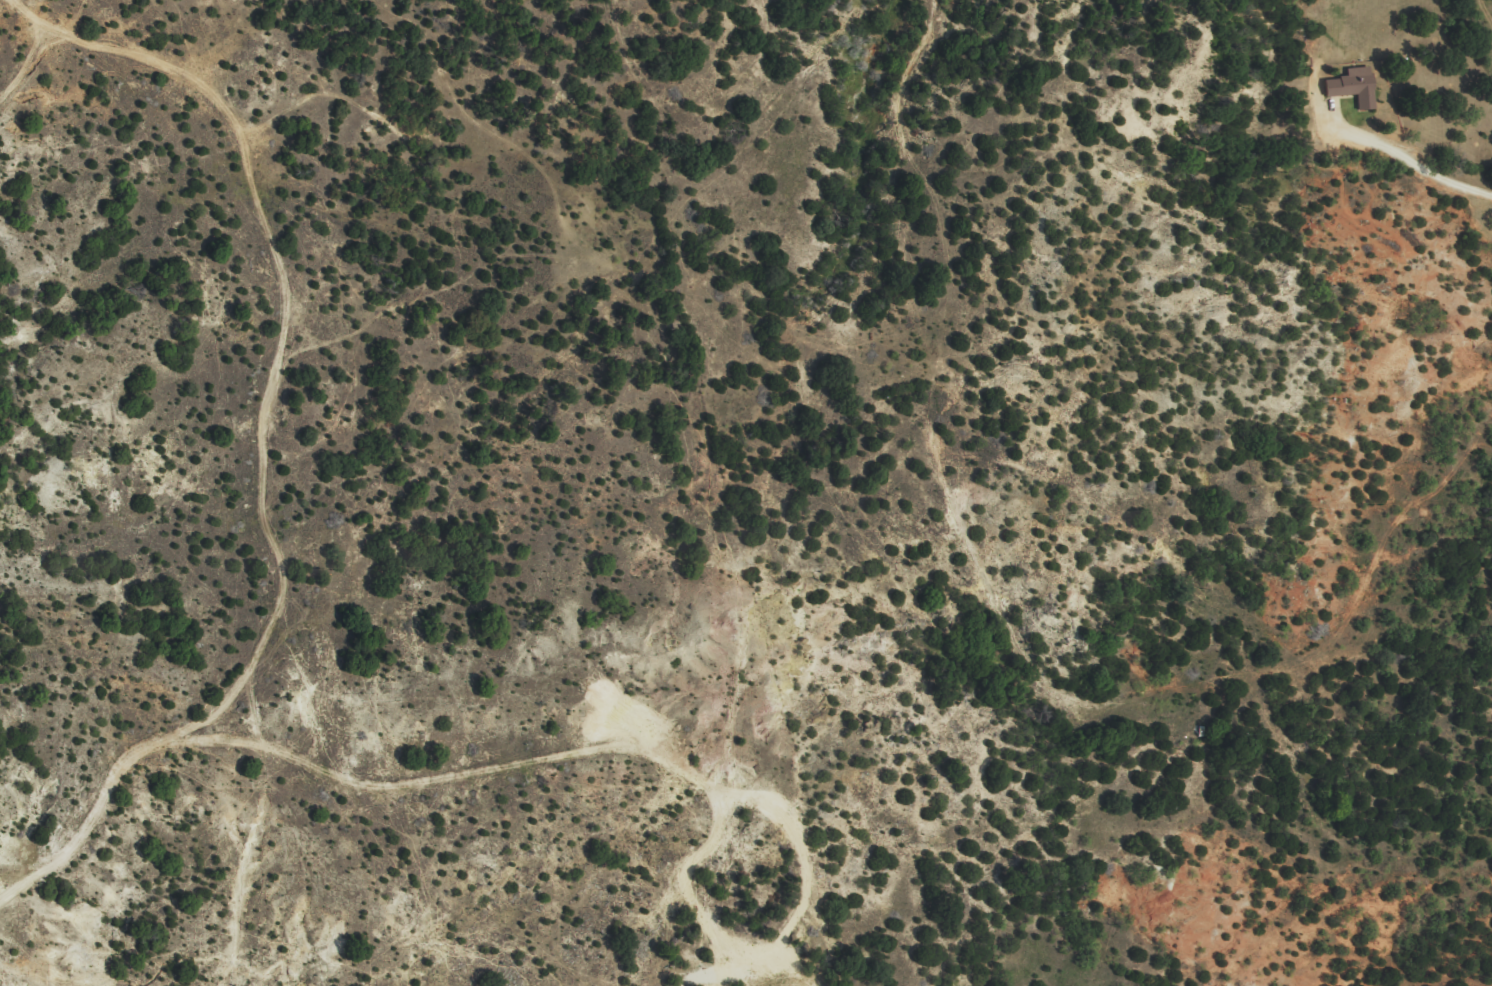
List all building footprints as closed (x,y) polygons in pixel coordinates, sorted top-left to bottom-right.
[(1325,104),(1354,102),(1356,118),(1373,117),(1369,74),(1344,76),(1345,84),(1323,86),(1325,104)]
